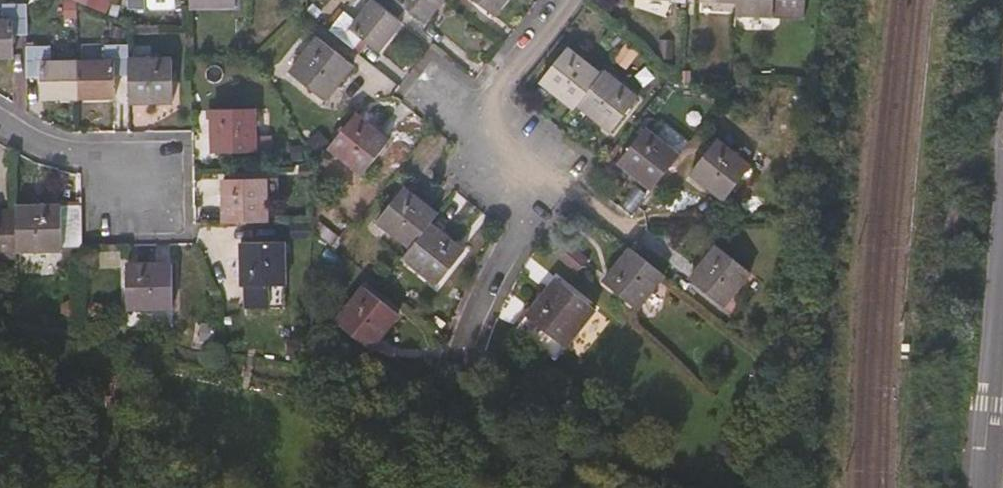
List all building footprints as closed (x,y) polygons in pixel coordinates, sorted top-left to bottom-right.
[(108,14),(113,0),(75,0),(74,3),(108,14)] [(127,13),(144,13),(144,0),(127,0),(127,13)] [(400,23),(397,20),(371,0),(367,0),(353,19),(338,8),(324,27),(353,50),(360,39),(377,53),(400,23)] [(442,0),(371,0),(397,20),(405,10),(408,11),(423,23),(442,0)] [(493,16),(505,0),(473,0),(493,16)] [(802,0),(734,0),(734,4),(733,16),(801,19),(802,0)] [(25,5),(0,5),(0,57),(11,57),(11,36),(26,35),(25,5)] [(352,67),(317,39),(289,74),(324,102),(352,67)] [(659,43),(662,63),(675,61),(672,41),(659,43)] [(127,78),(128,61),(127,45),(103,45),(103,62),(76,62),(76,99),(114,98),(114,78),(127,78)] [(76,99),(76,62),(50,63),(49,46),(25,46),(26,78),(39,78),(39,99),(76,99)] [(612,65),(628,73),(637,55),(622,47),(612,65)] [(599,75),(564,48),(538,82),(572,109),(575,105),(599,75)] [(170,102),(170,60),(128,61),(127,78),(128,102),(170,102)] [(610,132),(636,98),(602,72),(599,75),(575,105),(610,132)] [(253,137),(252,108),(210,109),(211,153),(267,152),(267,136),(253,137)] [(387,141),(354,114),(326,149),(332,153),(360,176),(387,141)] [(650,191),(676,156),(644,129),(616,164),(650,191)] [(722,201),(748,168),(715,142),(689,175),(722,201)] [(266,223),(264,179),(222,179),(222,223),(266,223)] [(428,225),(435,215),(401,188),(375,222),(408,249),(428,225)] [(645,198),(631,190),(620,209),(634,217),(645,198)] [(80,254),(80,245),(79,206),(61,207),(58,205),(14,206),(15,212),(15,238),(16,252),(61,251),(61,254),(80,254)] [(15,212),(0,212),(0,237),(15,238),(15,212)] [(314,235),(337,250),(344,240),(320,225),(314,235)] [(434,285),(461,250),(428,225),(408,249),(401,259),(434,285)] [(283,308),(282,242),(240,243),(240,285),(243,286),(244,307),(283,308)] [(720,307),(747,273),(714,247),(688,282),(716,305),(720,307)] [(662,276),(628,249),(601,282),(635,309),(662,276)] [(170,309),(170,265),(125,265),(125,309),(170,309)] [(553,360),(592,311),(553,280),(515,328),(515,331),(553,360)] [(368,349),(396,314),(361,287),(335,322),(368,349)]
